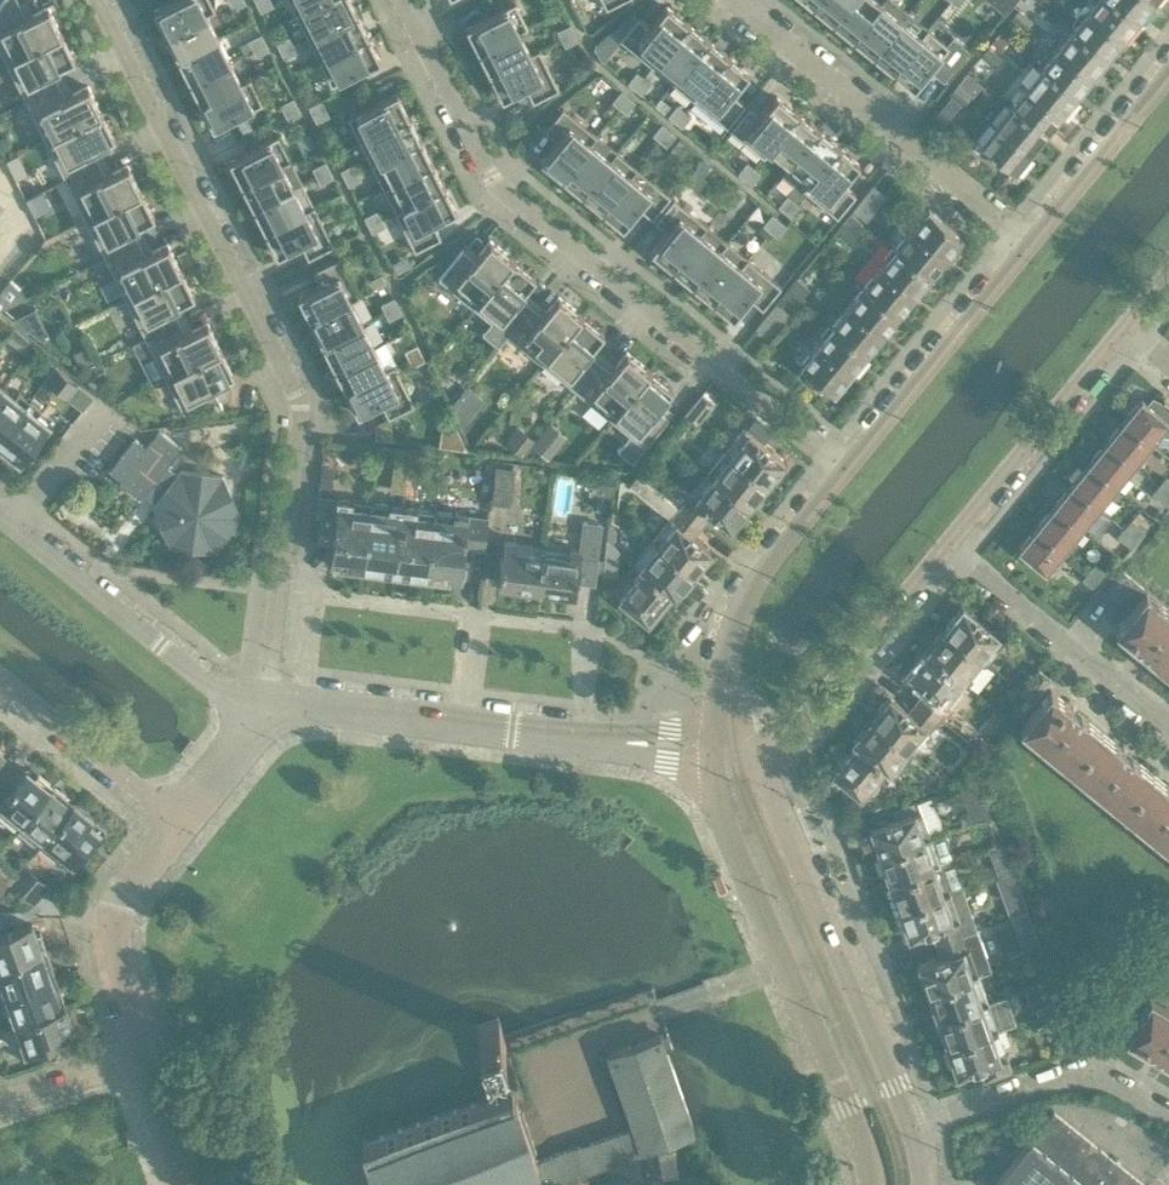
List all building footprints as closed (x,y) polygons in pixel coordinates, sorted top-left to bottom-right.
[(18,0),(3,0),(0,5),(0,30),(26,17),(18,0)] [(212,0),(170,0),(154,8),(166,32),(207,12),(215,7),(212,0)] [(244,0),(228,0),(233,8),(245,2),(244,0)] [(272,0),(255,0),(260,9),(273,3),(272,0)] [(318,0),(289,0),(295,12),(318,0)] [(356,11),(350,0),(318,0),(295,12),(307,36),(356,11)] [(851,0),(817,0),(813,5),(833,21),(851,0)] [(882,3),(879,0),(851,0),(833,21),(854,38),(882,3)] [(994,4),(1005,13),(1016,0),(997,0),(994,4)] [(1114,0),(1094,0),(1072,27),(1107,57),(1138,19),(1114,0)] [(1138,19),(1153,0),(1114,0),(1138,19)] [(528,27),(515,2),(467,26),(479,51),(519,31),(528,27)] [(874,54),(903,19),(882,3),(854,38),(874,54)] [(49,5),(26,17),(0,30),(0,49),(6,60),(62,32),(49,5)] [(653,64),(688,22),(667,5),(650,25),(638,14),(619,37),(653,64)] [(1019,6),(1016,11),(1025,18),(1028,14),(1019,6)] [(319,60),(368,35),(356,11),(307,36),(319,60)] [(1025,18),(1016,11),(1012,15),(1021,23),(1025,18)] [(218,35),(207,12),(166,32),(177,55),(218,35)] [(1028,14),(1025,18),(1021,23),(1025,27),(1033,18),(1028,14)] [(894,71),(923,35),(903,19),(874,54),(894,71)] [(673,81),(708,38),(688,22),(653,64),(673,81)] [(574,32),(570,24),(557,31),(561,39),(574,32)] [(1107,57),(1072,27),(1041,65),(1076,94),(1107,57)] [(914,87),(949,44),(929,28),(923,35),(894,71),(914,87)] [(530,53),(519,31),(479,51),(490,73),(530,53)] [(19,86),(52,69),(75,58),(62,32),(6,60),(19,86)] [(578,40),(574,32),(561,39),(565,47),(578,40)] [(269,49),(261,33),(248,39),(256,55),(269,49)] [(230,59),(218,35),(177,55),(189,79),(230,59)] [(297,51),(289,35),(276,41),(285,58),(297,51)] [(331,84),(381,59),(368,35),(319,60),(331,84)] [(693,98),(728,55),(708,38),(673,81),(693,98)] [(988,44),(985,48),(994,56),(997,52),(988,44)] [(994,56),(985,48),(981,53),(990,60),(994,56)] [(538,49),(530,53),(490,73),(503,97),(526,86),(533,100),(558,88),(538,49)] [(997,52),(994,56),(990,60),(995,64),(1001,55),(997,52)] [(733,92),(734,91),(749,72),(728,55),(693,98),(727,125),(745,102),(733,92)] [(242,82),(230,59),(189,79),(201,103),(242,82)] [(1076,94),(1041,65),(1011,102),(1046,132),(1076,94)] [(25,99),(59,82),(52,69),(19,86),(25,99)] [(650,82),(637,70),(627,82),(641,93),(650,82)] [(213,126),(263,102),(251,78),(242,82),(201,103),(213,126)] [(32,112),(65,95),(59,82),(25,99),(32,112)] [(957,82),(954,86),(963,94),(967,90),(957,82)] [(102,111),(89,84),(65,95),(32,112),(46,140),(102,111)] [(963,94),(954,86),(951,90),(960,98),(963,94)] [(635,101),(621,89),(612,101),(626,112),(635,101)] [(967,90),(963,94),(960,98),(964,101),(971,93),(967,90)] [(409,115),(397,91),(347,116),(359,140),(409,115)] [(763,155),(769,147),(798,112),(777,95),(761,115),(748,105),(730,127),(763,155)] [(301,113),(293,96),(280,103),(288,119),(301,113)] [(329,114),(321,98),(308,105),(316,121),(329,114)] [(1046,132),(1011,102),(980,140),(1015,169),(1046,132)] [(691,115),(677,104),(668,115),(682,126),(691,115)] [(557,105),(537,121),(545,129),(561,109),(557,105)] [(562,176),(596,133),(563,106),(561,109),(545,129),(557,139),(541,159),(562,176)] [(93,149),(99,146),(115,138),(102,111),(46,140),(59,166),(93,149)] [(790,164),(818,128),(798,112),(769,147),(790,164)] [(371,164),(421,139),(409,115),(359,140),(371,164)] [(675,134),(662,123),(653,134),(666,145),(675,134)] [(810,180),(839,145),(818,128),(790,164),(810,180)] [(582,193),(616,150),(596,133),(562,176),(582,193)] [(291,157),(279,134),(229,159),(241,182),(291,157)] [(383,187),(432,161),(421,139),(371,164),(383,187)] [(843,183),(849,176),(860,162),(839,145),(810,180),(804,188),(837,215),(856,193),(843,183)] [(65,178),(99,161),(93,149),(59,166),(65,178)] [(602,209),(637,167),(616,150),(582,193),(602,209)] [(253,206),(303,181),(291,157),(241,182),(253,206)] [(710,162),(703,157),(694,168),(701,174),(710,162)] [(333,176),(325,160),(312,166),(320,182),(333,176)] [(761,172),(746,160),(737,172),(752,183),(761,172)] [(72,191),(105,174),(99,161),(65,178),(72,191)] [(395,210),(444,185),(432,161),(383,187),(395,210)] [(361,178),(353,162),(341,169),(348,185),(361,178)] [(142,190),(129,164),(105,174),(72,191),(86,219),(142,190)] [(623,227),(640,206),(652,216),(670,195),(637,167),(602,209),(623,227)] [(265,230),(315,205),(303,181),(253,206),(265,230)] [(865,219),(886,193),(873,183),(853,208),(865,219)] [(440,236),(433,221),(456,209),(456,210),(444,185),(395,210),(414,249),(440,236)] [(745,191),(738,185),(729,197),(736,202),(745,191)] [(99,245),(133,228),(155,217),(142,190),(86,219),(99,245)] [(345,200),(341,192),(328,198),(332,206),(345,200)] [(801,205),(787,193),(778,205),(792,216),(801,205)] [(672,266),(706,224),(673,196),(655,219),(668,229),(651,249),(672,266)] [(334,244),(315,205),(265,230),(278,254),(301,242),(308,256),(334,244)] [(928,206),(928,207),(895,247),(929,275),(962,234),(928,206)] [(381,217),(377,209),(364,216),(372,231),(385,224),(381,217)] [(859,218),(851,211),(846,217),(854,223),(859,218)] [(786,224),(772,213),(763,224),(777,235),(786,224)] [(854,223),(846,217),(842,221),(851,228),(854,223)] [(855,231),(863,221),(859,218),(854,223),(851,228),(855,231)] [(851,228),(842,221),(839,226),(847,232),(851,228)] [(692,283),(727,240),(706,224),(672,266),(692,283)] [(847,232),(839,226),(835,231),(843,237),(847,232)] [(106,258),(139,241),(133,228),(99,245),(106,258)] [(847,241),(855,231),(851,228),(847,232),(843,237),(847,241)] [(473,306),(513,257),(490,238),(474,258),(462,248),(438,277),(473,306)] [(712,299),(747,257),(727,240),(692,283),(712,299)] [(113,271),(146,254),(139,241),(106,258),(113,271)] [(182,269),(169,243),(146,254),(113,271),(126,298),(182,269)] [(929,275),(895,247),(864,284),(898,312),(929,275)] [(360,294),(340,255),(314,268),(322,283),(298,294),(311,319),(360,294)] [(531,304),(520,295),(536,276),(513,257),(473,306),(492,321),(482,333),(498,345),(507,334),(531,304)] [(763,307),(781,285),(747,257),(712,299),(734,317),(750,296),(763,307)] [(173,308),(180,304),(195,296),(182,269),(126,298),(140,324),(173,308)] [(386,281),(382,272),(369,279),(373,287),(386,281)] [(805,284),(797,277),(792,282),(801,289),(805,284)] [(6,309),(31,297),(13,280),(11,279),(0,293),(0,311),(6,309)] [(801,289),(792,282),(789,287),(797,293),(801,289)] [(801,297),(809,287),(805,284),(801,289),(797,293),(801,297)] [(867,351),(898,312),(864,284),(833,323),(867,351)] [(797,293),(789,287),(784,292),(792,299),(797,293)] [(792,299),(784,292),(781,297),(788,304),(792,299)] [(793,307),(801,297),(797,293),(792,299),(788,304),(793,307)] [(322,342),(372,317),(360,294),(311,319),(322,342)] [(542,362),(581,313),(558,294),(542,314),(531,304),(507,334),(542,362)] [(402,312),(394,296),(381,303),(388,319),(402,312)] [(768,337),(789,311),(777,301),(756,327),(768,337)] [(14,316),(40,339),(49,334),(35,306),(14,316)] [(146,336),(179,320),(173,308),(140,324),(146,336)] [(599,360),(589,352),(604,332),(581,313),(542,362),(575,389),(599,360)] [(334,366),(384,341),(372,317),(322,342),(334,366)] [(152,349),(185,332),(179,320),(146,336),(152,349)] [(221,347),(208,320),(185,332),(152,349),(165,375),(221,347)] [(834,390),(867,351),(833,323),(800,363),(834,390)] [(14,326),(7,336),(22,347),(28,337),(14,326)] [(346,389),(396,364),(384,341),(334,366),(346,389)] [(72,351),(79,366),(95,359),(87,343),(72,351)] [(425,359),(417,343),(404,350),(412,365),(425,359)] [(179,401),(212,385),(234,373),(221,347),(165,375),(179,401)] [(610,418),(650,369),(627,351),(611,370),(599,360),(575,389),(610,418)] [(93,362),(98,372),(113,365),(108,354),(93,362)] [(415,402),(408,388),(396,364),(346,389),(358,413),(381,401),(389,416),(415,402)] [(93,396),(78,384),(55,366),(48,376),(70,394),(68,398),(82,409),(93,396)] [(669,417),(657,407),(673,388),(650,369),(610,418),(645,446),(669,417)] [(30,399),(19,390),(16,395),(4,385),(0,391),(0,436),(30,399)] [(222,405),(219,398),(212,385),(179,401),(184,412),(222,405)] [(451,405),(461,424),(482,397),(467,385),(451,405)] [(696,424),(714,401),(703,392),(685,415),(696,424)] [(1123,419),(1152,442),(1160,432),(1168,434),(1168,402),(1164,398),(1163,399),(1164,400),(1163,401),(1161,399),(1152,394),(1147,401),(1141,396),(1123,419)] [(50,422),(38,413),(42,408),(30,399),(0,436),(0,444),(4,447),(1,450),(17,463),(50,422)] [(375,424),(375,437),(392,439),(389,417),(375,424)] [(1123,419),(1106,440),(1135,463),(1152,442),(1123,419)] [(442,422),(439,443),(466,447),(455,424),(442,422)] [(533,444),(548,456),(565,435),(550,423),(533,444)] [(507,441),(522,453),(533,438),(519,427),(507,441)] [(786,461),(745,427),(726,449),(768,483),(786,461)] [(240,515),(223,474),(180,469),(177,472),(167,465),(182,446),(160,428),(147,445),(135,437),(110,469),(122,478),(120,481),(142,498),(145,494),(155,501),(153,504),(170,544),(213,549),(240,515)] [(686,437),(679,432),(674,428),(666,437),(678,446),(686,437)] [(1106,440),(1088,462),(1117,485),(1135,463),(1106,440)] [(396,447),(391,489),(403,491),(409,448),(396,447)] [(768,483),(726,449),(708,471),(749,505),(768,483)] [(1088,462),(1071,483),(1100,506),(1117,485),(1088,462)] [(713,550),(694,535),(703,524),(671,497),(639,471),(631,481),(620,479),(618,497),(625,498),(634,487),(670,517),(653,539),(694,573),(713,550)] [(749,505),(708,471),(690,493),(683,488),(678,487),(671,497),(703,524),(712,512),(731,528),(749,505)] [(509,503),(513,474),(496,472),(492,501),(509,503)] [(1159,484),(1168,492),(1168,479),(1166,476),(1159,484)] [(1071,483),(1054,504),(1082,527),(1100,506),(1071,483)] [(1159,484),(1153,492),(1167,503),(1168,500),(1168,492),(1159,484)] [(363,566),(371,501),(317,494),(316,507),(321,508),(317,539),(333,540),(330,564),(343,566),(343,563),(363,566)] [(395,572),(403,505),(371,501),(363,566),(383,568),(383,571),(395,572)] [(1054,504),(1035,527),(1063,551),(1082,527),(1054,504)] [(428,574),(436,509),(403,505),(395,572),(407,574),(407,571),(428,574)] [(484,548),(488,516),(436,509),(428,574),(449,577),(450,573),(461,575),(463,563),(468,563),(470,551),(464,551),(465,545),(484,548)] [(1131,519),(1124,526),(1124,527),(1138,538),(1145,530),(1131,519)] [(596,560),(597,554),(601,523),(583,521),(580,548),(570,547),(569,554),(543,551),(539,588),(576,593),(581,558),(596,560)] [(615,544),(617,527),(608,526),(606,543),(615,544)] [(1046,572),(1063,551),(1035,527),(1018,548),(1046,572)] [(1138,538),(1124,527),(1117,535),(1131,546),(1138,538)] [(499,583),(539,588),(543,551),(516,547),(517,540),(505,539),(499,583)] [(694,573),(653,539),(635,561),(643,567),(672,592),(673,592),(676,595),(694,573)] [(620,548),(615,544),(606,543),(604,554),(606,554),(605,568),(618,568),(620,548)] [(1095,562),(1089,570),(1103,581),(1109,573),(1095,562)] [(672,592),(643,567),(618,597),(648,622),(672,592)] [(1104,591),(1116,600),(1135,578),(1123,568),(1104,591)] [(1103,581),(1089,570),(1082,578),(1096,589),(1103,581)] [(1135,578),(1116,600),(1128,611),(1145,590),(1146,590),(1147,588),(1135,578)] [(1146,590),(1145,590),(1128,611),(1129,611),(1115,628),(1166,670),(1168,666),(1168,608),(1146,590)] [(963,604),(945,626),(986,660),(1004,638),(963,604)] [(945,626),(926,649),(967,683),(986,660),(945,626)] [(926,687),(917,699),(940,717),(967,683),(926,649),(907,672),(926,687)] [(1032,699),(1051,676),(1040,667),(1021,689),(1032,699)] [(1051,688),(1038,703),(1019,726),(1070,768),(1102,730),(1051,688)] [(1022,712),(1032,699),(1021,689),(1010,703),(1003,712),(1009,718),(1014,721),(1022,712)] [(889,694),(870,717),(912,751),(940,717),(917,699),(908,710),(889,694)] [(852,739),(855,742),(885,767),(886,766),(894,773),(912,751),(870,717),(852,739)] [(1153,771),(1102,730),(1070,768),(1121,810),(1153,771)] [(862,796),(885,767),(855,742),(832,771),(862,796)] [(19,822),(51,782),(37,771),(35,774),(27,768),(0,801),(0,807),(19,822)] [(1153,771),(1121,810),(1168,848),(1168,785),(1153,771)] [(959,787),(971,822),(986,816),(992,814),(981,780),(959,787)] [(67,795),(51,782),(19,822),(42,841),(72,804),(68,801),(67,795)] [(930,836),(921,808),(918,799),(892,808),(896,817),(870,826),(880,853),(930,836)] [(75,801),(72,804),(42,841),(38,845),(54,858),(58,853),(71,864),(91,839),(93,841),(99,840),(106,833),(105,826),(75,801)] [(992,814),(986,816),(995,842),(1003,839),(1000,830),(994,814),(992,814)] [(930,836),(880,853),(888,879),(939,861),(930,836)] [(1003,839),(995,842),(1005,871),(1013,869),(1003,839)] [(939,861),(888,879),(899,908),(950,891),(939,861)] [(24,863),(16,873),(10,881),(35,900),(49,883),(24,863)] [(0,869),(0,893),(10,881),(16,873),(5,864),(0,869)] [(962,886),(950,891),(899,908),(909,936),(932,928),(936,940),(964,931),(976,926),(962,886)] [(1027,909),(1012,914),(1026,952),(1040,947),(1027,909)] [(47,949),(40,930),(35,932),(32,923),(2,933),(1,931),(0,931),(0,965),(47,949)] [(976,926),(964,931),(936,940),(941,955),(918,963),(927,989),(978,971),(990,967),(976,926)] [(0,965),(0,973),(7,994),(53,979),(49,970),(53,968),(47,949),(0,965)] [(988,999),(978,971),(927,989),(937,1016),(988,999)] [(1123,976),(1109,1001),(1121,1008),(1136,983),(1123,976)] [(53,979),(7,994),(17,1022),(66,1005),(59,986),(55,987),(53,979)] [(1136,983),(1121,1008),(1136,1017),(1150,994),(1151,992),(1136,983)] [(1150,994),(1136,1017),(1125,1036),(1168,1062),(1168,1005),(1150,994)] [(1037,1016),(1059,1008),(1056,998),(1034,1007),(1037,1016)] [(988,999),(937,1016),(946,1044),(997,1026),(988,999)] [(66,1005),(17,1022),(27,1052),(41,1047),(40,1045),(70,1034),(67,1025),(72,1023),(66,1005)] [(519,1110),(516,1100),(515,1100),(512,1091),(511,1091),(495,1047),(507,1043),(505,1037),(499,1019),(475,1028),(483,1051),(482,1052),(497,1097),(362,1144),(367,1160),(352,1168),(358,1184),(495,1184),(511,1179),(513,1184),(541,1184),(544,1184),(543,1182),(643,1148),(642,1147),(694,1129),(661,1033),(608,1051),(634,1126),(536,1159),(519,1110)] [(997,1026),(946,1044),(957,1073),(980,1065),(984,1079),(1012,1069),(997,1026)] [(1054,1109),(993,1184),(1149,1184),(1054,1109)]
